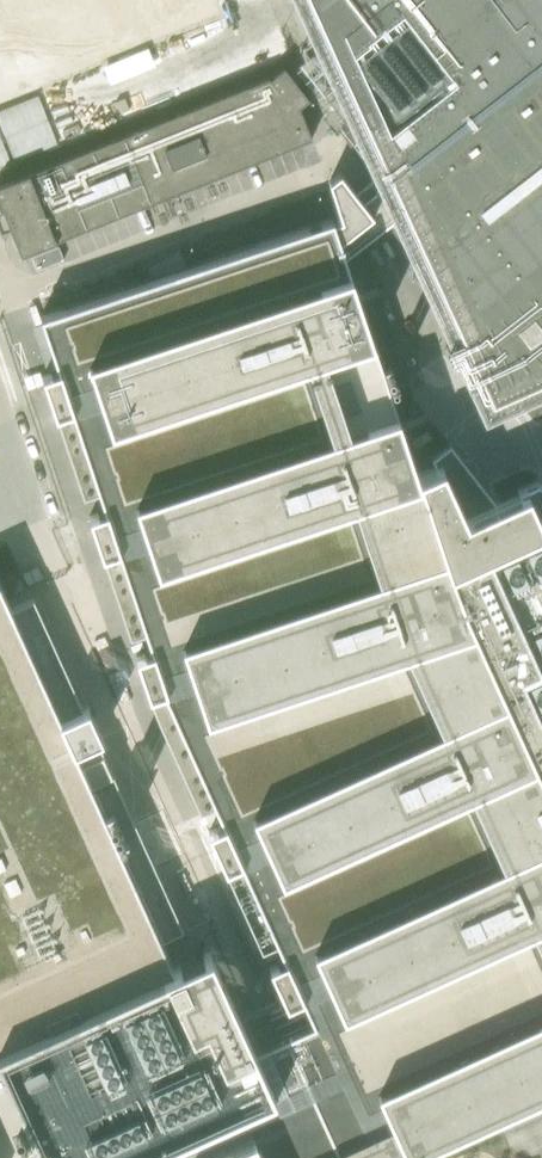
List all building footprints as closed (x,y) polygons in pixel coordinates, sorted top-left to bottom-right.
[(0,186),(0,208),(19,256),(311,140),(298,108),(308,101),(295,84),(319,65),(348,103),(366,89),(373,106),(338,133),(374,179),(374,180),(398,162),(402,169),(378,188),(381,192),(404,174),(407,181),(372,209),(387,227),(409,255),(432,237),(440,253),(412,276),(448,323),(465,309),(473,326),(444,348),(481,395),(498,382),(500,386),(541,368),(541,0),(300,0),(321,26),(333,17),(340,33),(287,75),(282,68),(272,76),(0,186)] [(50,145),(30,88),(0,98),(0,162),(50,145)] [(402,169),(398,162),(374,180),(374,179),(362,188),(354,194),(339,174),(327,183),(340,221),(332,223),(331,221),(39,318),(61,384),(45,389),(82,501),(98,495),(108,524),(92,529),(129,641),(145,636),(154,664),(139,670),(146,693),(456,595),(496,682),(541,662),(541,527),(447,571),(417,476),(345,260),(387,227),(372,209),(407,181),(404,174),(381,192),(378,188),(402,169)] [(452,449),(450,447),(430,462),(432,464),(437,460),(440,466),(417,476),(447,571),(541,527),(541,490),(538,481),(516,491),(518,494),(465,518),(459,505),(477,491),(467,479),(469,477),(469,475),(468,473),(465,471),(464,471),(462,472),(447,452),(452,449)] [(496,682),(456,595),(146,693),(157,723),(199,816),(215,809),(227,837),(212,844),(261,951),(276,944),(289,971),(273,978),(286,1006),(300,999),(312,1023),(253,1048),(209,951),(173,967),(163,946),(185,936),(94,735),(101,732),(87,699),(79,703),(34,604),(13,614),(5,597),(0,586),(0,1157),(541,1157),(541,662),(496,682)]
